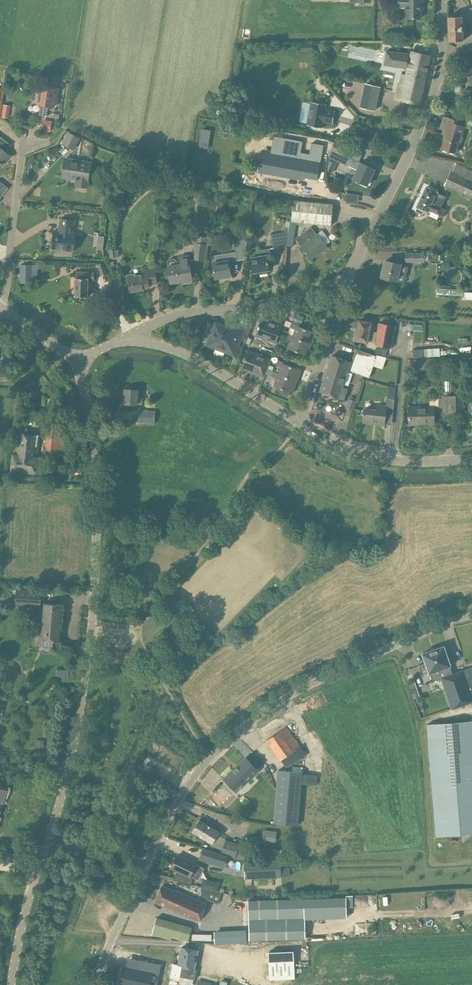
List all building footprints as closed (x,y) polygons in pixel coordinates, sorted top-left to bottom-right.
[(396,6),(406,6),(405,18),(420,18),(420,6),(422,6),(422,0),(396,0),(396,6)] [(463,20),(462,16),(448,17),(449,41),(463,41),(463,37),(465,37),(465,20),(463,20)] [(386,50),(384,65),(408,69),(408,66),(409,66),(406,78),(408,79),(406,85),(400,84),(396,99),(409,102),(419,105),(431,56),(421,53),(412,51),(410,63),(408,63),(409,53),(386,50)] [(361,107),(375,110),(380,87),(376,87),(366,84),(361,107)] [(57,90),(40,87),(37,104),(41,105),(39,115),(47,116),(49,106),(54,107),(57,90)] [(333,124),(335,111),(334,111),(325,110),(326,105),(326,104),(311,101),(311,102),(307,124),(307,125),(322,128),(322,127),(323,122),(332,123),(332,124),(333,124)] [(461,121),(444,116),(440,128),(446,130),(441,149),(455,153),(458,143),(460,143),(465,127),(460,125),(461,121)] [(52,121),(43,119),(41,130),(51,131),(52,121)] [(201,128),(199,140),(210,141),(211,130),(201,128)] [(80,138),(69,132),(63,144),(74,149),(80,138)] [(274,136),(268,171),(317,180),(324,145),(312,143),(310,154),(301,153),(303,141),(274,136)] [(0,137),(0,164),(1,163),(2,164),(9,155),(5,152),(11,145),(10,145),(0,137)] [(335,142),(328,157),(348,166),(348,165),(358,170),(353,179),(367,185),(375,169),(359,162),(362,155),(351,149),(353,145),(348,143),(347,147),(335,142)] [(62,165),(61,170),(63,171),(62,177),(64,178),(64,176),(75,178),(77,180),(76,186),(86,187),(87,187),(89,173),(91,163),(88,162),(87,164),(72,161),(72,160),(65,159),(64,165),(62,165)] [(452,172),(445,186),(471,198),(471,181),(452,172)] [(418,207),(416,211),(424,215),(425,211),(426,211),(428,212),(429,210),(439,215),(443,217),(447,209),(443,207),(441,207),(446,196),(437,192),(435,192),(426,187),(417,207),(418,207)] [(288,246),(296,201),(294,201),(291,222),(286,221),(284,232),(271,234),(274,248),(288,246)] [(296,201),(288,246),(294,246),(296,222),(331,225),(333,204),(296,201)] [(71,220),(61,219),(58,237),(54,237),(54,235),(52,248),(73,251),(75,233),(72,233),(74,220),(71,220)] [(311,227),(295,238),(311,260),(327,247),(325,245),(330,241),(322,231),(317,235),(311,227)] [(219,255),(212,256),(213,263),(214,268),(215,278),(231,276),(229,261),(245,259),(246,249),(248,238),(246,230),(237,231),(239,240),(234,240),(236,253),(219,255)] [(196,240),(196,239),(185,241),(186,246),(196,245),(194,260),(204,261),(206,244),(207,237),(197,236),(196,240)] [(271,258),(269,248),(257,250),(258,257),(251,258),(253,272),(259,271),(260,274),(268,273),(267,270),(270,270),(268,258),(271,258)] [(119,249),(109,250),(110,258),(114,258),(114,257),(119,256),(119,249)] [(428,253),(406,253),(406,261),(424,262),(424,260),(428,260),(428,253)] [(193,282),(188,255),(179,256),(180,264),(178,264),(177,260),(174,259),(170,259),(168,262),(168,265),(171,283),(184,281),(184,283),(193,282)] [(382,270),(381,275),(382,276),(382,277),(391,280),(397,281),(404,283),(408,267),(400,265),(400,264),(395,263),(386,261),(383,270),(382,270)] [(97,267),(98,267),(102,276),(107,273),(104,264),(102,262),(96,264),(97,267)] [(33,265),(21,265),(21,283),(33,283),(33,265)] [(158,283),(155,265),(142,267),(143,274),(134,275),(135,277),(128,278),(130,292),(144,290),(143,288),(150,287),(150,285),(158,283)] [(75,287),(75,297),(88,297),(89,279),(94,279),(94,272),(75,272),(75,287)] [(297,314),(295,321),(302,323),(304,317),(297,314)] [(276,342),(282,325),(275,322),(274,324),(269,322),(262,319),(260,323),(260,326),(259,326),(258,328),(259,328),(257,332),(256,335),(276,342)] [(371,323),(360,320),(356,340),(368,342),(368,341),(376,343),(376,345),(391,348),(395,325),(380,322),(378,333),(369,331),(371,323)] [(251,328),(237,322),(234,330),(216,323),(209,341),(212,342),(210,346),(234,355),(240,340),(246,342),(251,328)] [(287,335),(311,344),(316,332),(297,326),(298,324),(292,322),(290,327),(296,329),(293,335),(288,333),(287,335)] [(287,335),(286,339),(291,341),(288,348),(298,352),(307,355),(311,344),(287,335)] [(432,356),(431,348),(413,350),(414,358),(432,356)] [(377,356),(357,349),(352,362),(332,356),(320,392),(344,400),(348,389),(343,388),(349,371),(370,378),(374,366),(383,369),(386,358),(377,355),(377,356)] [(264,377),(265,374),(267,370),(267,369),(271,359),(249,351),(243,367),(251,370),(251,372),(264,377)] [(452,363),(451,356),(416,360),(418,372),(431,370),(430,366),(452,363)] [(267,369),(267,370),(297,382),(302,370),(283,363),(284,362),(278,360),(276,365),(281,367),(279,373),(267,368),(267,369)] [(297,382),(267,370),(265,374),(268,375),(277,378),(274,386),(293,393),(297,382)] [(434,405),(409,406),(409,414),(410,424),(419,424),(419,422),(433,422),(433,424),(434,424),(434,414),(461,413),(460,403),(460,396),(452,396),(451,396),(451,381),(444,381),(444,396),(443,396),(443,400),(440,400),(440,407),(434,407),(434,405)] [(394,388),(388,387),(386,406),(378,406),(377,411),(364,409),(364,413),(363,422),(385,425),(386,414),(389,415),(393,415),(394,400),(395,388),(394,388)] [(138,390),(125,389),(124,404),(137,404),(142,404),(143,397),(138,397),(138,390)] [(348,398),(345,408),(353,410),(356,401),(348,398)] [(155,411),(139,410),(138,423),(155,424),(155,411)] [(66,425),(48,423),(46,452),(63,454),(66,425)] [(160,435),(155,432),(147,448),(152,451),(160,435)] [(38,433),(18,433),(15,454),(13,454),(11,471),(38,475),(40,457),(38,457),(38,433)] [(127,442),(119,439),(117,447),(125,449),(127,442)] [(17,590),(16,605),(40,607),(41,591),(17,590)] [(45,603),(42,640),(49,641),(59,641),(62,604),(45,603)] [(471,673),(471,667),(453,674),(450,666),(451,666),(444,646),(434,650),(423,653),(426,663),(430,673),(433,680),(441,678),(442,678),(452,709),(471,702),(471,694),(465,676),(471,673)] [(427,724),(436,834),(471,832),(471,721),(427,724)] [(306,756),(286,727),(267,740),(281,760),(287,768),(306,756)] [(304,764),(303,772),(278,770),(274,823),(298,825),(302,783),(316,785),(319,758),(305,757),(304,764)] [(246,759),(225,779),(235,789),(241,782),(243,784),(257,770),(246,759)] [(223,785),(210,798),(220,808),(232,795),(223,785)] [(200,820),(192,831),(201,837),(212,844),(220,832),(208,825),(200,820)] [(223,848),(222,853),(236,858),(238,852),(240,844),(226,840),(223,848)] [(204,848),(201,858),(224,866),(227,856),(219,853),(204,848)] [(177,875),(175,874),(174,880),(191,883),(193,877),(198,880),(204,868),(177,856),(176,857),(174,858),(171,863),(172,866),(172,867),(179,871),(177,875)] [(282,877),(280,860),(244,862),(245,880),(282,877)] [(219,900),(220,892),(217,891),(219,881),(202,878),(201,888),(210,890),(209,898),(219,900)] [(175,910),(182,893),(175,890),(175,891),(163,886),(156,902),(175,910)] [(182,893),(175,910),(199,921),(206,904),(182,893)] [(249,940),(306,938),(305,918),(345,917),(345,898),(248,900),(249,940)] [(155,916),(151,932),(188,943),(192,926),(155,916)] [(246,942),(246,929),(213,930),(214,943),(246,942)] [(179,964),(183,965),(181,978),(195,980),(197,970),(194,970),(198,950),(192,949),(182,947),(179,964)] [(293,951),(269,952),(270,979),(295,978),(293,951)] [(122,984),(149,984),(151,974),(159,975),(162,964),(140,960),(138,971),(124,968),(122,977),(123,977),(122,984)]
